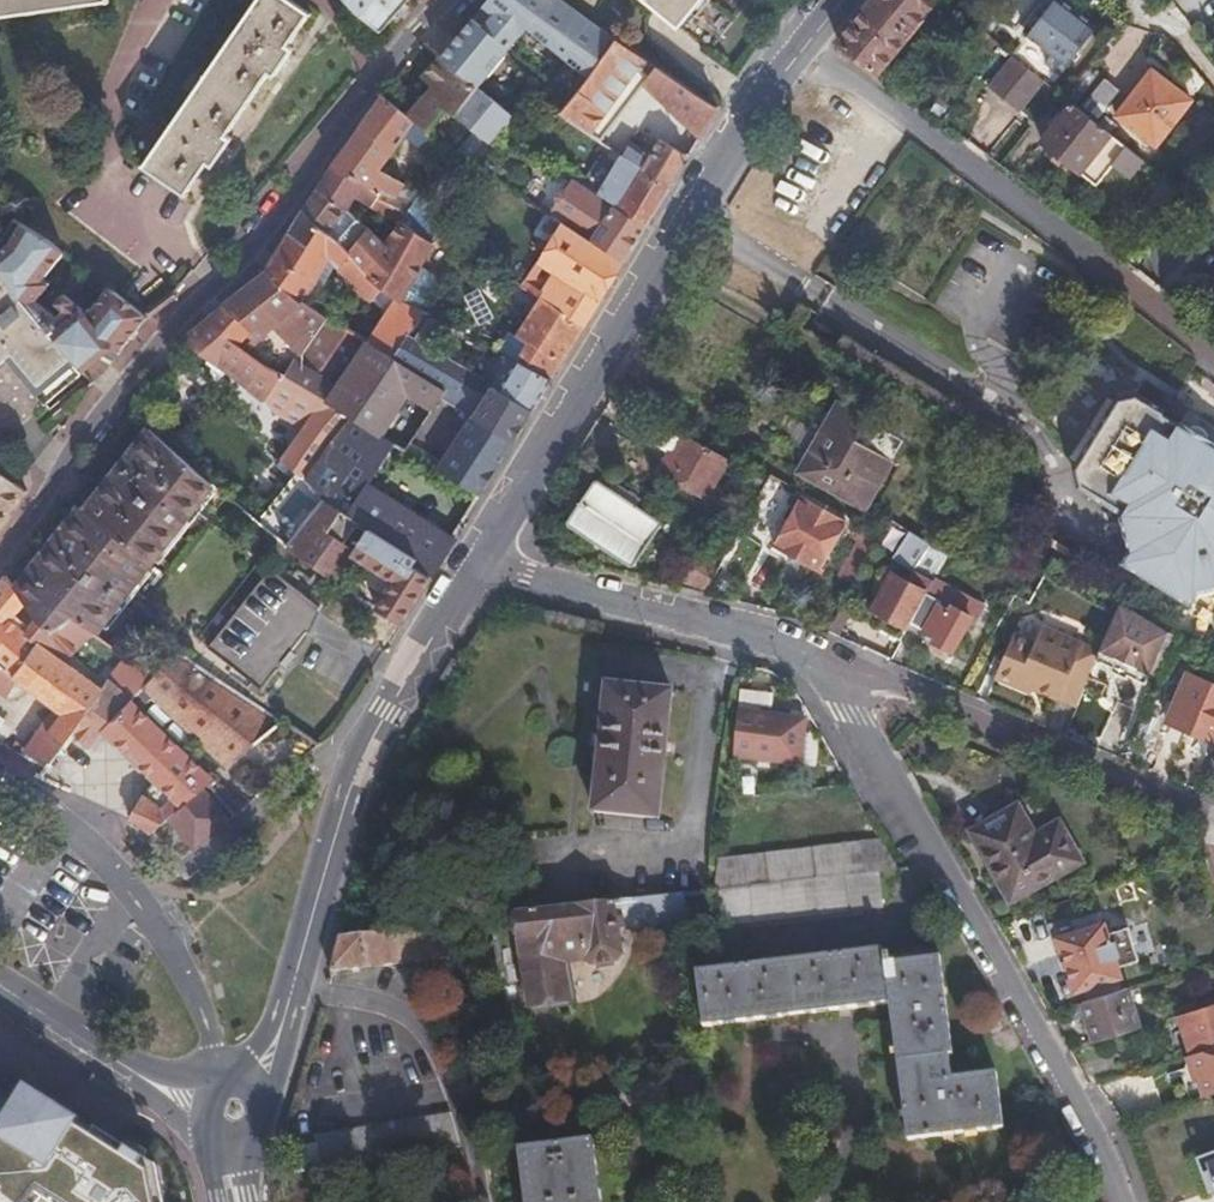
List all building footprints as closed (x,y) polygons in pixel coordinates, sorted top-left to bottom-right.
[(106,0),(0,0),(0,15),(106,0)] [(187,193),(209,161),(213,165),(232,137),(227,133),(271,72),(275,75),(294,47),(289,44),(310,14),(291,0),(258,0),(145,165),(187,193)] [(357,12),(381,28),(403,0),(346,0),(357,12)] [(678,26),(700,0),(648,0),(678,26)] [(837,42),(876,72),(936,0),(873,0),(837,42)] [(1095,27),(1063,0),(1053,0),(1027,34),(1065,64),(1095,27)] [(587,17),(568,4),(540,47),(574,74),(598,42),(608,48),(615,38),(587,17)] [(615,38),(608,48),(584,82),(578,89),(615,120),(643,83),(700,136),(717,107),(615,38)] [(1044,79),(1013,54),(989,85),(1019,110),(1044,79)] [(411,114),(428,131),(449,103),(459,107),(477,84),(442,56),(440,59),(426,78),(437,88),(411,114)] [(528,63),(517,80),(532,90),(541,97),(561,110),(562,109),(578,90),(549,69),(544,75),(528,63)] [(1155,146),(1190,101),(1150,70),(1116,115),(1155,146)] [(1100,116),(1119,90),(1104,78),(1084,103),(1100,116)] [(578,89),(578,90),(562,109),(602,137),(615,120),(578,89)] [(508,124),(507,125),(516,132),(541,97),(532,90),(508,124)] [(386,92),(375,107),(408,130),(424,140),(428,134),(426,132),(428,131),(400,105),(386,92)] [(1080,171),(1111,133),(1072,101),(1041,140),(1080,171)] [(426,132),(428,134),(430,134),(474,162),(475,162),(507,125),(508,124),(483,107),(476,116),(459,107),(449,103),(428,131),(426,132)] [(353,137),(336,159),(383,189),(375,204),(392,213),(400,199),(398,197),(405,184),(406,183),(381,169),(408,130),(375,107),(353,137)] [(621,153),(643,169),(652,156),(629,140),(621,153)] [(643,169),(669,187),(688,156),(662,140),(652,156),(643,169)] [(621,153),(619,152),(611,164),(621,172),(635,181),(643,169),(621,153)] [(328,172),(320,184),(346,208),(348,210),(357,195),(375,204),(383,189),(336,159),(328,172)] [(475,162),(474,162),(464,181),(472,186),(477,177),(480,179),(486,169),(475,162)] [(619,206),(646,225),(660,202),(669,187),(643,169),(635,181),(619,206)] [(615,202),(619,206),(635,181),(621,172),(611,186),(621,193),(615,202)] [(564,222),(624,262),(635,243),(646,225),(619,206),(615,202),(605,195),(578,176),(556,216),(564,222)] [(315,192),(305,208),(351,249),(362,234),(340,215),(346,208),(320,184),(315,192)] [(392,213),(404,220),(421,196),(405,184),(398,197),(400,199),(392,213)] [(611,186),(605,195),(615,202),(621,193),(611,186)] [(421,196),(404,220),(434,239),(441,226),(448,214),(421,196)] [(290,230),(266,271),(300,303),(302,299),(331,255),(340,268),(353,278),(351,284),(373,300),(384,283),(351,249),(305,208),(290,230)] [(340,215),(362,234),(367,228),(358,219),(348,210),(346,208),(340,215)] [(358,219),(367,228),(371,223),(361,215),(358,219)] [(362,234),(351,249),(384,283),(395,295),(411,303),(434,239),(404,220),(386,245),(367,228),(362,234)] [(83,370),(112,347),(117,353),(141,335),(154,324),(116,293),(94,319),(71,300),(63,309),(71,316),(73,317),(70,320),(75,326),(63,336),(47,320),(46,321),(37,312),(43,306),(50,297),(57,289),(54,286),(51,284),(72,257),(52,241),(25,222),(12,241),(0,252),(0,270),(83,370)] [(541,296),(582,324),(597,299),(601,299),(609,287),(624,262),(564,222),(529,287),(541,296)] [(467,244),(459,257),(467,261),(475,249),(467,244)] [(14,349),(51,395),(83,370),(0,270),(0,361),(14,349)] [(207,317),(238,345),(250,329),(259,337),(278,322),(307,347),(303,351),(302,368),(306,371),(298,382),(394,441),(406,448),(441,396),(445,390),(442,388),(391,355),(367,340),(302,299),(300,303),(266,271),(241,290),(233,296),(227,301),(226,302),(208,316),(207,317)] [(536,305),(541,296),(529,287),(518,279),(512,289),(536,305)] [(384,283),(373,300),(371,303),(384,313),(395,295),(384,283)] [(384,313),(367,340),(391,355),(406,332),(422,309),(411,303),(395,295),(384,313)] [(517,360),(550,378),(564,354),(582,324),(541,296),(536,305),(520,330),(532,336),(517,360)] [(431,314),(416,338),(427,345),(442,320),(431,314)] [(265,365),(238,345),(207,317),(191,329),(184,336),(212,355),(207,360),(222,372),(228,366),(264,395),(277,414),(303,429),(284,455),(283,454),(280,458),(326,498),(328,496),(412,553),(412,554),(416,556),(412,562),(431,577),(449,549),(447,548),(452,540),(367,485),(394,441),(298,382),(267,363),(265,365)] [(250,329),(238,345),(265,365),(267,363),(298,382),(306,371),(302,368),(303,351),(307,347),(278,322),(259,337),(250,329)] [(522,402),(532,408),(550,378),(517,360),(499,387),(503,390),(511,395),(522,402)] [(486,416),(516,435),(523,422),(532,408),(522,402),(511,395),(503,390),(499,387),(469,369),(457,363),(442,388),(445,390),(484,414),(486,416)] [(1192,405),(1180,423),(1161,410),(1164,406),(1138,389),(1119,395),(1077,459),(1074,462),(1077,477),(1124,508),(1121,513),(1129,546),(1120,557),(1188,601),(1193,592),(1213,586),(1213,419),(1192,405)] [(863,505),(903,440),(841,402),(802,469),(863,505)] [(479,421),(512,441),(516,435),(486,416),(484,414),(479,421)] [(452,448),(439,469),(444,472),(480,494),(481,494),(494,471),(508,449),(512,441),(479,421),(471,415),(470,417),(452,448)] [(705,495),(726,458),(684,434),(682,437),(660,424),(651,441),(672,453),(662,472),(705,495)] [(199,474),(147,428),(84,508),(80,505),(35,558),(38,562),(16,589),(25,601),(37,617),(50,634),(73,616),(92,630),(129,583),(192,502),(209,482),(199,474)] [(27,489),(0,468),(0,530),(27,489)] [(630,565),(660,520),(596,477),(565,522),(630,565)] [(328,496),(326,498),(288,546),(338,580),(355,555),(393,580),(377,606),(403,624),(411,611),(431,577),(412,562),(416,556),(412,554),(412,553),(328,496)] [(821,569),(846,521),(801,496),(774,543),(769,551),(786,561),(791,552),(821,569)] [(840,574),(855,582),(876,546),(861,537),(840,574)] [(948,552),(928,540),(918,559),(922,561),(909,581),(893,571),(873,605),(886,611),(878,625),(902,637),(912,620),(928,592),(948,552)] [(699,551),(679,584),(705,590),(719,563),(699,551)] [(209,648),(262,690),(309,633),(320,607),(273,569),(227,628),(209,648)] [(5,575),(0,581),(0,665),(15,677),(51,638),(68,649),(92,630),(73,616),(50,634),(37,617),(28,627),(13,615),(25,601),(16,589),(5,575)] [(928,592),(912,620),(934,632),(932,636),(953,647),(968,619),(974,623),(984,604),(958,591),(948,608),(938,603),(940,599),(928,592)] [(1167,633),(1120,603),(1101,650),(1099,654),(1147,678),(1167,633)] [(1036,684),(1078,705),(1099,654),(1101,650),(1044,621),(1035,639),(1016,629),(995,672),(1015,682),(1019,676),(1036,684)] [(51,638),(15,677),(54,707),(95,739),(103,729),(131,699),(144,686),(155,674),(144,664),(124,684),(110,676),(108,678),(104,684),(79,666),(62,654),(68,649),(51,638)] [(148,830),(167,816),(203,789),(208,784),(208,786),(281,724),(180,651),(155,674),(144,686),(131,699),(103,729),(156,779),(146,791),(129,817),(134,819),(148,830)] [(144,664),(129,655),(110,676),(124,684),(144,664)] [(83,661),(79,666),(104,684),(108,678),(83,661)] [(0,665),(0,690),(5,692),(15,677),(0,665)] [(1188,673),(1167,720),(1213,738),(1213,684),(1188,673)] [(1032,690),(1036,684),(1019,676),(1015,682),(1032,690)] [(659,818),(672,693),(608,685),(595,812),(659,818)] [(770,692),(740,688),(732,755),(800,762),(806,718),(760,713),(760,706),(769,707),(770,692)] [(95,739),(54,707),(38,728),(36,726),(21,745),(51,761),(74,730),(89,745),(95,739)] [(179,747),(193,761),(199,754),(186,741),(185,741),(179,747)] [(199,754),(208,763),(215,755),(206,747),(199,754)] [(192,849),(228,820),(203,789),(167,816),(192,849)] [(1079,860),(1055,819),(1031,832),(1015,804),(970,825),(1011,897),(1079,860)] [(898,868),(879,835),(867,839),(720,858),(717,889),(723,888),(880,871),(898,868)] [(884,908),(880,871),(723,888),(727,926),(884,908)] [(683,893),(517,913),(531,1007),(569,1001),(563,964),(587,960),(594,967),(618,963),(623,954),(620,928),(686,919),(683,893)] [(470,918),(339,933),(329,970),(444,956),(449,958),(473,955),(470,918)] [(1079,989),(1083,1002),(1122,989),(1115,967),(1137,960),(1125,927),(1103,935),(1100,925),(1057,938),(1073,991),(1079,989)] [(883,949),(697,973),(705,1029),(889,1006),(907,1141),(1003,1128),(996,1070),(952,1077),(949,1054),(954,1054),(942,956),(893,963),(891,954),(884,955),(883,949)] [(1083,1002),(1096,1040),(1140,1026),(1128,987),(1122,989),(1083,1002)] [(1191,1054),(1213,1046),(1213,1004),(1179,1015),(1191,1054)] [(1191,1054),(1203,1094),(1213,1091),(1213,1046),(1191,1054)] [(21,1085),(0,1119),(0,1201),(37,1201),(38,1201),(39,1201),(158,1201),(152,1169),(110,1144),(91,1130),(87,1137),(72,1127),(76,1120),(21,1085)] [(293,1148),(296,1172),(449,1149),(458,1147),(453,1113),(315,1134),(316,1144),(293,1148)] [(519,1149),(526,1201),(601,1201),(593,1140),(519,1149)] [(1206,1159),(1209,1167),(1202,1169),(1210,1191),(1213,1189),(1213,1156),(1206,1159)]
